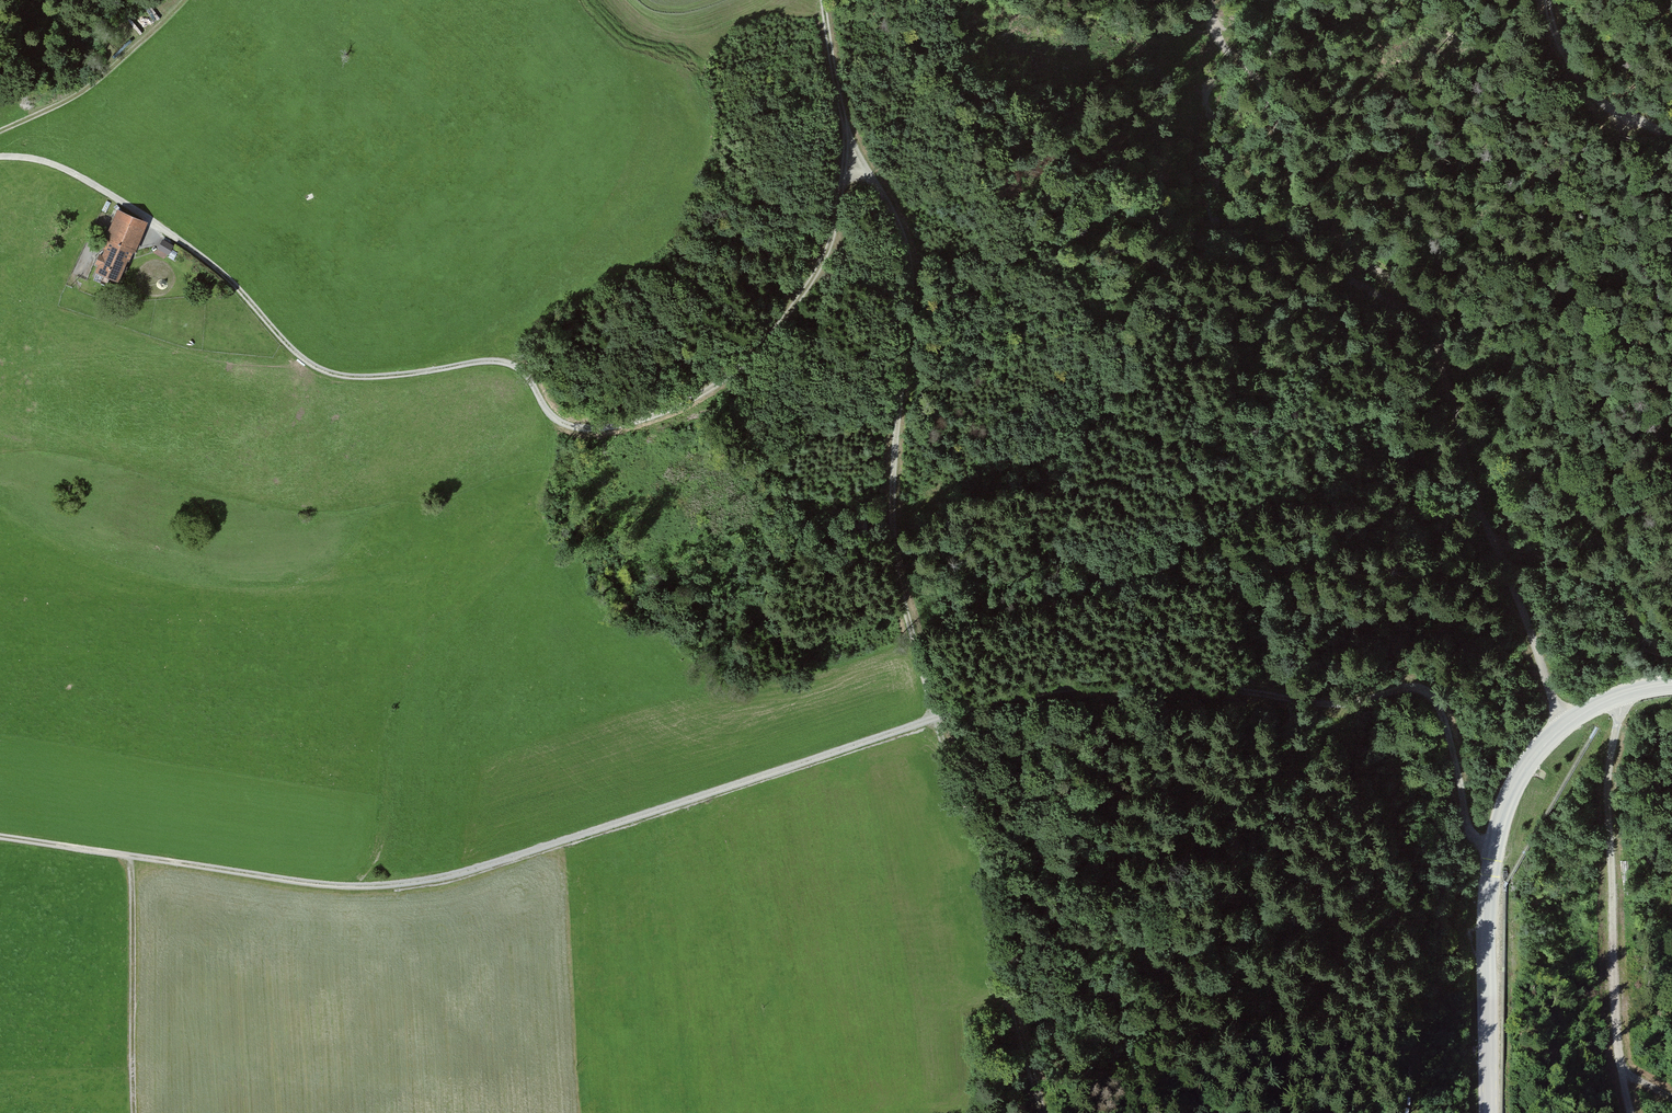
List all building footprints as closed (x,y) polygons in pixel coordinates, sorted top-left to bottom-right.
[(143,224),(118,212),(92,274),(116,285),(143,224)]
